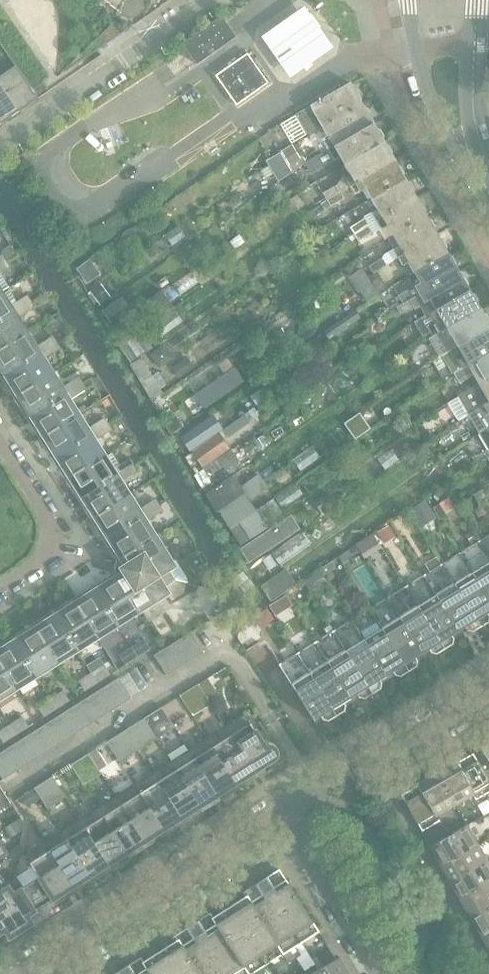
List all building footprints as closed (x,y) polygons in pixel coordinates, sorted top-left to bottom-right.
[(247,64),(263,87),(271,99),(346,47),(314,4),(241,54),(247,64)] [(196,64),(236,36),(227,25),(221,16),(182,43),(189,53),(196,64)] [(15,65),(0,43),(0,76),(15,65)] [(268,82),(247,52),(215,75),(236,105),(268,82)] [(15,65),(0,76),(0,81),(20,110),(47,92),(22,60),(15,65)] [(0,81),(0,119),(2,122),(20,110),(0,81)] [(323,127),(362,104),(360,101),(361,98),(357,92),(354,92),(349,83),(304,109),(297,113),(299,116),(297,118),(306,133),(308,131),(310,135),(323,127)] [(327,148),(373,123),(369,117),(370,114),(367,108),(364,107),(362,104),(323,127),(327,135),(321,138),(327,148)] [(344,165),(383,141),(381,138),(382,135),(379,129),(376,128),(373,123),(327,148),(333,159),(339,155),(344,165)] [(327,199),(340,191),(349,186),(394,160),(391,154),(391,151),(388,145),(385,144),(383,141),(344,165),(349,172),(344,175),(337,185),(323,193),(327,199)] [(292,145),(281,151),(292,171),(305,163),(307,162),(302,155),(300,157),(292,145)] [(278,181),(292,171),(281,151),(266,161),(278,181)] [(371,198),(405,178),(403,175),(404,172),(400,166),(397,165),(394,160),(349,186),(354,195),(360,191),(365,188),(371,198)] [(354,234),(415,197),(412,191),(413,188),(409,182),(406,181),(405,178),(371,198),(377,208),(363,217),(364,218),(350,227),(354,234)] [(331,206),(344,198),(340,191),(327,199),(321,203),(324,209),(331,206)] [(392,235),(426,215),(424,212),(425,209),(421,203),(418,202),(415,197),(354,234),(359,241),(372,232),(373,233),(387,225),(392,235)] [(398,257),(437,234),(433,228),(434,225),(431,219),(428,218),(426,215),(392,235),(398,245),(384,254),(383,257),(369,266),(370,267),(365,270),(369,275),(398,257)] [(186,236),(179,226),(165,235),(172,245),(186,236)] [(245,242),(240,236),(239,234),(230,241),(235,249),(245,242)] [(414,272),(448,252),(445,249),(446,246),(443,240),(440,239),(437,234),(398,257),(403,265),(408,262),(414,272)] [(16,254),(10,245),(3,249),(1,253),(6,260),(16,254)] [(403,303),(406,301),(458,271),(455,265),(456,262),(452,256),(449,255),(448,252),(414,272),(420,282),(398,295),(403,303)] [(9,266),(5,260),(0,263),(0,272),(9,266)] [(91,269),(85,261),(76,268),(81,275),(91,269)] [(386,288),(376,271),(369,276),(379,292),(386,288)] [(435,309),(469,289),(467,286),(468,283),(464,277),(461,276),(458,271),(406,301),(408,305),(412,303),(414,308),(430,299),(435,309)] [(181,295),(198,282),(191,272),(173,285),(181,295)] [(110,296),(101,284),(90,291),(100,304),(110,296)] [(440,331),(480,308),(476,302),(477,299),(474,293),(471,292),(469,289),(435,309),(441,320),(428,328),(430,331),(423,336),(425,341),(440,331)] [(174,307),(162,292),(161,290),(141,305),(154,322),(174,307)] [(31,301),(27,295),(10,306),(0,291),(0,292),(0,321),(31,301)] [(136,318),(122,297),(102,310),(116,331),(136,318)] [(26,333),(17,318),(35,307),(31,301),(0,321),(0,349),(26,333)] [(488,327),(488,324),(488,323),(488,320),(486,314),(483,313),(480,308),(440,331),(445,340),(451,336),(457,346),(488,327)] [(163,336),(183,321),(175,311),(156,326),(163,336)] [(281,338),(301,325),(294,314),(274,327),(281,338)] [(488,352),(488,327),(457,346),(433,361),(443,379),(454,373),(488,352)] [(152,348),(141,331),(120,346),(131,362),(152,348)] [(57,342),(53,336),(35,347),(26,333),(0,349),(0,370),(3,376),(57,342)] [(14,397),(52,373),(43,359),(60,348),(57,342),(3,376),(9,384),(8,388),(14,397)] [(488,377),(488,352),(454,373),(459,383),(473,374),(478,383),(488,377)] [(152,376),(141,358),(130,364),(141,383),(152,376)] [(191,369),(184,359),(172,367),(180,378),(191,369)] [(234,367),(193,394),(203,409),(244,381),(234,367)] [(160,388),(167,384),(159,372),(152,376),(141,383),(151,400),(163,392),(160,388)] [(29,416),(82,382),(78,376),(61,387),(52,373),(14,397),(19,406),(23,406),(29,416)] [(488,401),(488,377),(478,383),(457,395),(467,413),(488,401)] [(40,438),(78,414),(68,399),(86,388),(82,382),(29,416),(35,426),(34,429),(40,438)] [(467,413),(468,414),(461,418),(464,423),(470,419),(473,422),(488,413),(488,401),(467,413)] [(195,447),(222,428),(210,411),(183,431),(195,447)] [(55,458),(108,424),(105,418),(87,429),(78,414),(40,438),(45,447),(49,447),(55,458)] [(173,414),(163,420),(167,427),(170,432),(180,426),(173,414)] [(357,431),(360,424),(356,419),(349,420),(346,426),(350,431),(357,431)] [(464,423),(461,419),(454,423),(458,428),(464,423)] [(66,479),(104,455),(95,441),(112,430),(108,424),(55,458),(60,466),(60,470),(66,479)] [(488,451),(488,427),(478,434),(488,450),(480,456),(488,451)] [(203,467),(230,448),(219,433),(192,452),(203,467)] [(300,470),(319,457),(312,446),(293,460),(300,470)] [(208,477),(223,466),(226,470),(238,461),(230,449),(195,474),(203,488),(211,482),(208,477)] [(399,460),(391,449),(378,459),(385,469),(399,460)] [(480,456),(483,461),(488,458),(488,451),(480,456)] [(81,498),(134,464),(130,458),(113,469),(104,455),(66,479),(71,487),(74,488),(81,498)] [(91,520),(129,495),(120,481),(138,470),(134,464),(81,498),(86,507),(85,511),(91,520)] [(246,494),(264,481),(258,474),(241,486),(245,493),(246,494)] [(250,501),(279,480),(274,474),(264,481),(246,494),(250,501)] [(218,510),(245,493),(241,486),(233,475),(206,494),(217,512),(218,510)] [(283,507),(302,494),(296,484),(276,498),(283,507)] [(487,495),(483,489),(474,495),(478,501),(487,495)] [(257,511),(256,510),(250,501),(246,494),(245,493),(218,510),(230,529),(257,511)] [(106,539),(159,505),(155,498),(138,510),(129,495),(91,520),(96,528),(100,529),(106,539)] [(121,558),(155,537),(145,521),(163,510),(159,505),(106,539),(112,547),(111,551),(117,561),(121,558)] [(241,545),(267,527),(257,511),(230,529),(241,545)] [(398,535),(390,524),(379,532),(387,543),(398,535)] [(279,564),(310,543),(303,533),(272,554),(279,564)] [(372,534),(355,545),(361,553),(378,542),(372,534)] [(171,562),(155,537),(121,558),(123,562),(122,568),(175,580),(190,583),(175,559),(171,562)] [(264,555),(255,541),(243,549),(252,563),(264,555)] [(355,546),(338,557),(342,563),(359,552),(355,546)] [(436,557),(424,564),(429,572),(441,565),(436,557)] [(332,561),(321,569),(324,575),(333,569),(333,562),(332,561)] [(472,573),(488,600),(488,563),(472,573)] [(167,592),(163,587),(175,580),(122,568),(121,574),(117,576),(138,610),(167,592)] [(285,569),(260,586),(270,601),(296,584),(285,569)] [(319,570),(303,581),(310,591),(326,580),(319,570)] [(138,610),(117,576),(114,572),(105,578),(104,582),(95,588),(117,624),(138,610)] [(472,573),(454,585),(480,627),(488,622),(488,619),(488,615),(487,612),(488,611),(488,600),(472,573)] [(480,627),(454,585),(436,596),(452,621),(458,630),(464,626),(467,630),(472,632),(480,627)] [(117,624),(95,588),(85,594),(81,593),(73,599),(97,636),(117,624)] [(286,595),(269,605),(275,615),(292,605),(286,595)] [(458,630),(452,621),(436,596),(418,607),(444,649),(452,644),(454,638),(451,634),(458,630)] [(97,636),(73,599),(64,604),(63,608),(54,614),(76,649),(97,636)] [(275,620),(268,607),(255,614),(262,627),(275,620)] [(444,649),(418,607),(400,618),(422,653),(428,649),(431,653),(436,654),(444,649)] [(76,649),(54,614),(45,619),(41,619),(32,624),(56,662),(76,649)] [(422,653),(400,618),(382,629),(408,671),(416,666),(418,661),(415,657),(422,653)] [(56,662),(32,624),(24,630),(23,633),(13,639),(36,675),(56,662)] [(408,671),(382,629),(364,640),(386,675),(392,671),(395,675),(400,676),(408,671)] [(204,652),(191,632),(191,631),(172,643),(185,664),(204,652)] [(150,649),(144,638),(131,647),(138,657),(150,649)] [(13,639),(4,645),(0,645),(0,664),(15,688),(36,675),(13,639)] [(386,675),(364,640),(346,651),(372,693),(380,689),(381,683),(379,679),(386,675)] [(185,664),(172,643),(153,655),(166,676),(185,664)] [(138,657),(131,647),(119,655),(125,665),(138,657)] [(372,693),(346,651),(328,663),(350,697),(356,693),(359,697),(364,698),(372,693)] [(350,697),(328,663),(310,674),(336,716),(344,711),(345,705),(343,701),(350,697)] [(0,664),(0,697),(15,688),(0,664)] [(110,674),(104,664),(91,672),(97,682),(110,674)] [(97,682),(91,672),(78,680),(85,690),(97,682)] [(336,716),(310,674),(291,685),(317,727),(318,727),(314,719),(320,716),(322,720),(328,721),(336,716)] [(131,698),(118,677),(100,689),(113,709),(131,698)] [(214,689),(208,680),(199,686),(204,695),(214,689)] [(204,695),(199,686),(191,691),(197,700),(204,695)] [(113,709),(100,689),(81,701),(94,721),(113,709)] [(69,700),(63,690),(50,698),(57,708),(69,700)] [(57,708),(50,698),(37,706),(44,716),(57,708)] [(94,721),(81,701),(63,712),(76,733),(94,721)] [(138,750),(175,727),(162,707),(125,730),(138,750)] [(76,733),(63,712),(45,724),(58,744),(76,733)] [(265,747),(256,733),(249,723),(244,714),(224,726),(253,771),(273,759),(275,756),(276,753),(275,749),(274,748),(271,746),(268,746),(265,747)] [(29,726),(22,716),(10,724),(16,734),(29,726)] [(10,724),(0,730),(0,737),(3,742),(16,734),(10,724)] [(58,744),(45,724),(27,735),(40,756),(58,744)] [(253,771),(224,726),(206,738),(235,783),(253,771)] [(138,750),(125,730),(106,742),(107,743),(107,742),(120,762),(138,750)] [(475,738),(488,762),(488,730),(475,738)] [(40,756),(27,735),(9,747),(21,767),(40,756)] [(235,783),(206,738),(188,749),(217,795),(235,783)] [(9,747),(0,752),(0,776),(2,779),(21,767),(9,747)] [(106,765),(96,749),(89,753),(99,769),(106,765)] [(217,795),(188,749),(170,761),(198,806),(217,795)] [(99,769),(89,753),(70,765),(70,766),(76,775),(82,784),(101,772),(99,769)] [(473,753),(471,753),(455,763),(472,794),(475,800),(485,794),(488,801),(488,781),(473,753)] [(198,806),(170,761),(151,773),(180,818),(198,806)] [(472,794),(455,763),(450,766),(449,765),(436,772),(454,804),(472,794)] [(76,775),(70,766),(64,770),(70,779),(76,775)] [(454,804),(436,772),(423,780),(424,781),(418,784),(436,814),(454,804)] [(180,818),(151,773),(133,784),(162,829),(180,818)] [(65,795),(53,776),(34,787),(47,807),(65,795)] [(162,829),(133,784),(115,796),(144,841),(162,829)] [(436,814),(418,784),(402,793),(400,794),(421,831),(427,828),(435,842),(448,835),(436,814)] [(42,800),(34,788),(22,795),(30,808),(42,800)] [(144,841),(115,796),(97,807),(125,853),(144,841)] [(125,853),(97,807),(78,819),(107,864),(125,853)] [(107,864),(78,819),(60,830),(89,876),(107,864)] [(441,865),(477,845),(466,825),(448,835),(435,842),(430,845),(441,865)] [(435,842),(427,828),(421,831),(430,845),(435,842)] [(89,876),(60,830),(42,842),(71,887),(89,876)] [(71,887),(42,842),(23,854),(39,877),(53,899),(71,887)] [(451,882),(486,861),(477,845),(441,865),(451,882)] [(488,882),(488,866),(486,861),(451,882),(461,898),(488,882)] [(318,931),(285,879),(279,869),(242,892),(245,896),(229,906),(266,964),(318,931)] [(13,893),(0,874),(0,932),(4,929),(13,893)] [(26,916),(53,899),(39,877),(38,877),(13,893),(4,929),(9,937),(31,923),(26,916)] [(488,907),(488,882),(461,898),(471,917),(488,907)] [(229,906),(212,916),(210,912),(208,914),(186,928),(188,932),(160,950),(175,973),(251,973),(266,964),(229,906)] [(488,932),(488,907),(471,917),(482,936),(488,932)] [(160,950),(131,968),(128,965),(113,973),(175,973),(160,950)] [(339,957),(309,973),(348,973),(339,957)]
